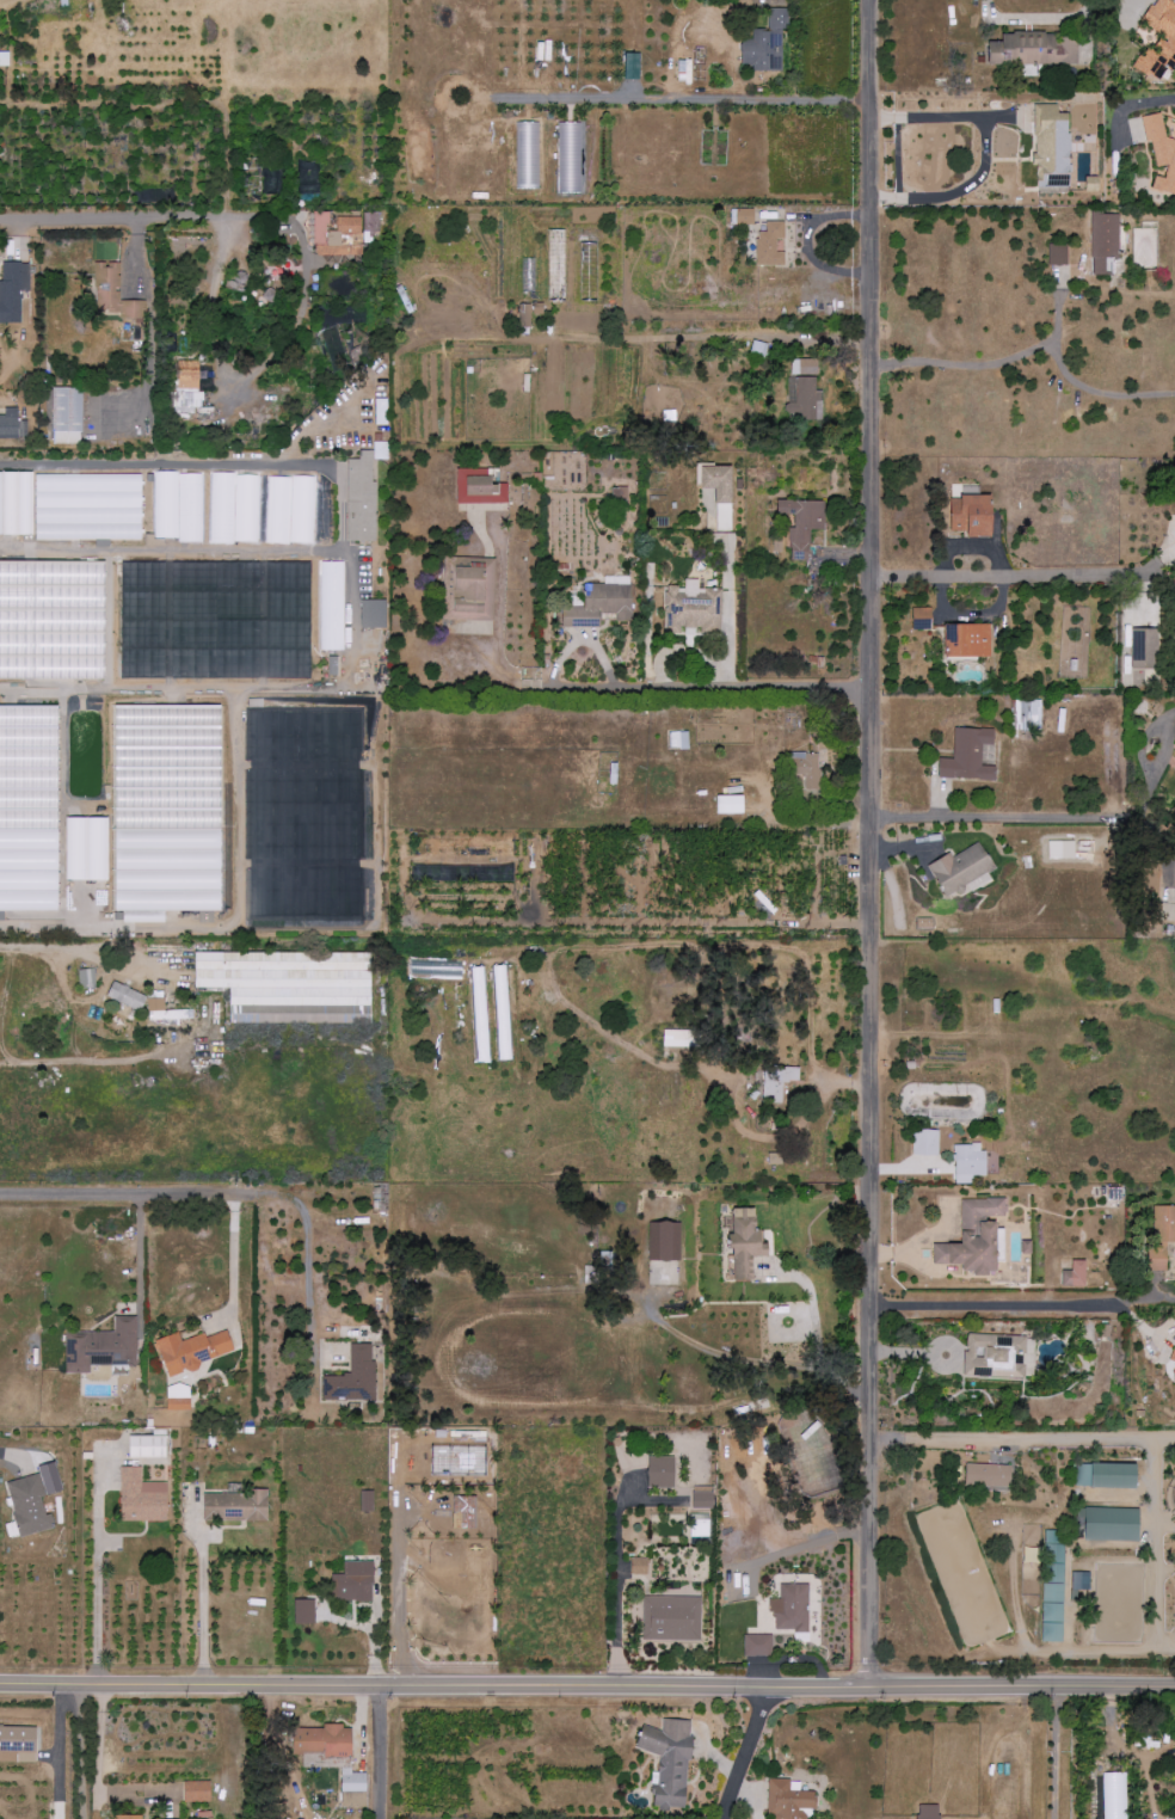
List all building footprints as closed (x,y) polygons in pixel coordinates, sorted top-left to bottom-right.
[(990,42),(990,66),(1078,64),(1078,34),(1002,35),(1002,42),(990,42)] [(8,66),(8,53),(0,53),(0,67),(8,66)] [(1171,138),(1166,136),(1161,114),(1141,118),(1146,142),(1151,143),(1156,166),(1167,169),(1164,179),(1155,176),(1151,189),(1174,196),(1174,137),(1171,138)] [(578,194),(577,123),(557,123),(557,195),(578,194)] [(297,162),(298,194),(316,194),(316,162),(297,162)] [(249,176),(247,189),(257,192),(260,179),(249,176)] [(733,226),(754,225),(754,210),(733,211),(733,226)] [(1,263),(2,282),(0,282),(0,323),(21,323),(20,293),(29,293),(29,263),(1,263)] [(121,302),(121,264),(96,264),(96,313),(121,313),(121,341),(144,341),(144,302),(121,302)] [(278,295),(268,288),(261,296),(271,304),(278,295)] [(530,305),(520,305),(520,328),(529,328),(530,305)] [(351,363),(338,325),(318,332),(332,370),(351,363)] [(175,362),(176,413),(201,412),(200,361),(175,362)] [(386,399),(374,399),(375,426),(387,425),(386,399)] [(26,439),(26,421),(17,421),(17,408),(4,408),(4,416),(0,416),(0,440),(26,439)] [(346,460),(346,543),(374,543),(374,460),(387,460),(387,442),(373,443),(373,451),(359,451),(359,460),(346,460)] [(490,469),(456,470),(457,504),(507,503),(507,484),(490,485),(490,469)] [(0,473),(0,535),(32,535),(33,473),(0,473)] [(203,541),(202,473),(153,474),(154,541),(203,541)] [(141,474),(34,475),(35,541),(141,540),(141,474)] [(210,543),(259,543),(259,474),(210,475),(210,543)] [(313,544),(314,478),(266,477),(265,543),(313,544)] [(488,558),(443,558),(443,609),(443,619),(486,620),(487,567),(488,567),(488,558)] [(319,651),(342,651),(343,563),(320,563),(319,651)] [(631,585),(581,585),(581,596),(569,596),(569,607),(561,607),(561,628),(578,628),(578,626),(601,627),(601,613),(614,613),(614,623),(630,623),(631,585)] [(372,601),(361,601),(361,628),(371,628),(372,601)] [(1131,670),(1156,671),(1157,630),(1132,630),(1131,670)] [(337,658),(326,658),(327,676),(337,676),(337,658)] [(58,911),(58,706),(0,706),(0,911),(58,911)] [(220,911),(221,706),(114,706),(114,798),(122,798),(122,811),(129,811),(129,829),(115,829),(115,912),(123,912),(123,923),(164,923),(164,911),(220,911)] [(982,766),(982,744),(995,744),(995,730),(955,729),(954,759),(939,758),(938,778),(996,780),(996,766),(982,766)] [(65,880),(107,880),(107,818),(64,818),(65,880)] [(951,856),(950,854),(930,864),(945,895),(996,871),(982,842),(951,856)] [(371,1023),(371,952),(194,952),(194,988),(230,988),(230,1010),(247,1010),(247,1023),(371,1023)] [(494,1061),(510,1060),(508,966),(492,966),(494,1061)] [(484,967),(469,968),(473,1046),(488,1045),(484,967)] [(96,988),(94,968),(78,970),(80,989),(96,988)] [(143,1010),(147,994),(112,983),(107,999),(143,1010)] [(193,1010),(164,1011),(164,999),(147,999),(148,1021),(194,1020),(193,1010)] [(999,1217),(1008,1216),(1008,1199),(963,1199),(963,1244),(951,1244),(951,1264),(964,1264),(964,1273),(999,1273),(999,1217)] [(756,1279),(755,1257),(771,1256),(770,1240),(765,1240),(765,1228),(758,1228),(757,1208),(731,1209),(731,1225),(733,1225),(735,1280),(756,1279)] [(65,1332),(65,1374),(90,1374),(90,1366),(136,1365),(136,1316),(114,1316),(114,1332),(65,1332)] [(236,1353),(228,1330),(205,1338),(204,1334),(181,1341),(178,1333),(156,1340),(168,1376),(236,1353)] [(374,1344),(350,1344),(351,1375),(322,1376),(322,1402),(375,1401),(374,1344)] [(191,1410),(190,1385),(167,1385),(167,1410),(191,1410)] [(165,1458),(166,1436),(129,1435),(129,1457),(165,1458)] [(6,1482),(20,1537),(55,1528),(51,1513),(46,1514),(42,1497),(63,1491),(56,1463),(38,1467),(40,1473),(6,1482)] [(1138,1465),(1076,1464),(1076,1487),(1138,1489),(1138,1465)] [(141,1467),(120,1467),(121,1522),(167,1521),(166,1482),(141,1483),(141,1467)] [(374,1511),(373,1491),(361,1491),(362,1512),(374,1511)] [(268,1492),(205,1494),(205,1522),(269,1521),(268,1492)] [(1084,1541),(1140,1542),(1140,1509),(1085,1508),(1084,1541)] [(373,1562),(344,1561),(344,1576),(332,1575),(332,1601),(373,1601),(373,1562)] [(808,1584),(780,1584),(781,1599),(774,1599),(775,1632),(809,1631),(808,1584)] [(315,1600),(295,1601),(295,1625),(316,1624),(315,1600)] [(659,1756),(658,1785),(653,1785),(652,1805),(660,1808),(685,1809),(686,1804),(689,1767),(693,1753),(694,1737),(690,1735),(691,1721),(663,1719),(662,1731),(643,1725),(643,1727),(636,1748),(659,1756)] [(293,1755),(352,1756),(352,1726),(324,1726),(324,1729),(293,1729),(293,1755)] [(36,1764),(37,1727),(0,1727),(0,1763),(36,1764)] [(367,1793),(368,1773),(353,1773),(353,1769),(342,1769),(342,1792),(367,1793)] [(807,1810),(816,1810),(817,1792),(789,1791),(790,1780),(770,1779),(768,1818),(807,1818),(807,1810)] [(211,1781),(184,1782),(185,1803),(211,1802),(211,1781)]
